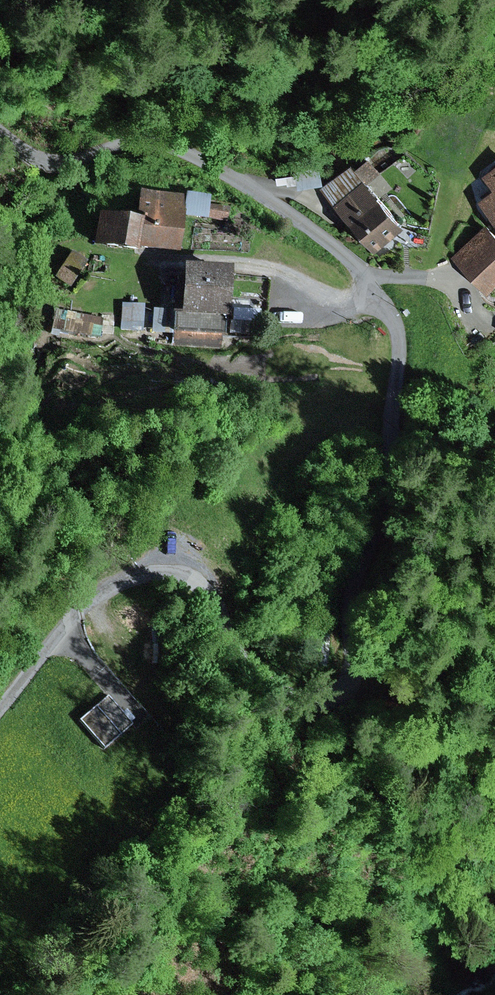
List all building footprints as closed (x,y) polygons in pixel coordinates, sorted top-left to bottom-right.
[(371,157),(360,166),(372,180),(383,171),(371,157)] [(356,161),(324,187),(377,251),(409,225),(372,180),(360,166),(356,161)] [(485,174),(494,187),(494,167),(485,174)] [(185,194),(140,189),(138,215),(100,211),(94,243),(140,249),(140,246),(182,250),(185,214),(208,217),(209,204),(211,194),(186,191),(185,194)] [(482,199),(494,216),(494,189),(482,199)] [(230,207),(209,204),(208,217),(228,221),(230,207)] [(453,257),(490,294),(494,289),(494,226),(489,221),(453,257)] [(86,259),(73,251),(53,283),(67,292),(86,259)] [(233,265),(186,262),(184,287),(176,286),(174,331),(222,334),(226,334),(227,315),(230,316),(233,265)] [(126,303),(126,329),(148,329),(148,304),(126,303)] [(222,334),(174,331),(173,345),(221,347),(222,334)] [(108,694),(79,719),(104,748),(134,723),(108,694)]
